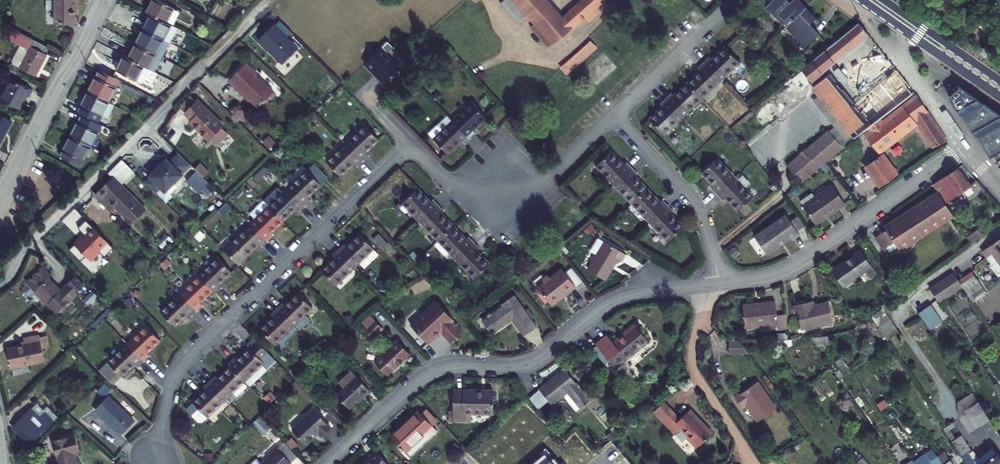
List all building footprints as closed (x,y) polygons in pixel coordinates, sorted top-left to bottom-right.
[(55,23),(76,23),(76,0),(55,0),(55,23)] [(157,0),(152,0),(147,11),(152,14),(167,22),(175,9),(157,0)] [(513,0),(504,0),(498,5),(515,24),(525,14),(513,0)] [(607,0),(584,0),(562,19),(545,0),(513,0),(525,14),(533,22),(551,43),(554,45),(578,24),(582,29),(607,6),(604,3),(607,0)] [(805,8),(798,0),(792,0),(789,3),(786,0),(773,0),(763,9),(769,15),(771,13),(784,28),(805,8)] [(809,24),(815,18),(805,8),(784,28),(798,42),(797,44),(803,49),(819,34),(809,24)] [(167,22),(152,14),(144,28),(170,42),(178,28),(167,22)] [(545,48),(551,43),(533,22),(527,28),(545,48)] [(258,40),(283,64),(298,48),(274,24),(258,40)] [(867,36),(858,24),(801,70),(811,82),(867,36)] [(170,42),(144,28),(137,43),(162,57),(170,42)] [(47,48),(28,38),(24,48),(21,46),(13,62),(13,65),(15,66),(36,76),(46,56),(44,55),(47,48)] [(382,47),(387,52),(393,47),(388,41),(382,47)] [(564,64),(559,68),(565,75),(596,48),(590,42),(564,64)] [(162,57),(137,43),(129,58),(150,68),(155,71),(162,57)] [(365,64),(384,84),(400,69),(381,48),(365,64)] [(712,61),(709,58),(704,64),(720,81),(739,63),(725,48),(712,61)] [(129,58),(124,55),(116,71),(141,85),(150,68),(129,58)] [(258,75),(246,64),(229,81),(241,93),(242,92),(258,109),(274,93),(257,76),(258,75)] [(720,81),(704,64),(697,70),(700,72),(687,84),(702,99),(720,81)] [(119,80),(99,70),(89,90),(109,101),(119,80)] [(745,143),(802,97),(798,91),(805,86),(797,77),(733,128),(745,143)] [(867,129),(872,125),(866,118),(860,122),(825,77),(811,88),(818,96),(837,120),(853,140),(867,129)] [(29,96),(32,90),(11,79),(0,99),(19,109),(26,95),(29,96)] [(666,99),(683,117),(702,99),(687,84),(674,97),(671,94),(666,99)] [(958,84),(948,93),(951,99),(960,113),(961,112),(976,136),(977,136),(989,156),(999,150),(999,113),(958,84)] [(908,85),(866,118),(872,125),(881,118),(914,93),(908,85)] [(109,101),(89,90),(78,112),(82,114),(98,122),(109,101)] [(190,94),(180,105),(184,110),(194,98),(190,94)] [(814,99),(832,123),(837,120),(818,96),(814,99)] [(918,124),(934,148),(946,142),(928,114),(916,96),(883,121),(881,118),(872,125),(867,129),(869,132),(864,135),(879,154),(918,124)] [(649,120),(663,135),(683,117),(666,99),(660,106),(662,108),(649,120)] [(832,123),(814,99),(812,101),(831,124),(832,123)] [(190,123),(208,141),(223,126),(197,100),(184,113),(192,121),(190,123)] [(486,118),(471,102),(452,120),(470,138),(475,133),(473,131),(486,118)] [(98,122),(82,114),(71,135),(90,145),(101,124),(98,122)] [(452,120),(447,114),(436,125),(441,131),(452,120)] [(11,123),(0,117),(0,144),(11,123)] [(470,138),(452,120),(441,131),(436,125),(427,133),(448,155),(461,143),(463,145),(470,138)] [(380,141),(364,125),(345,142),(363,161),(368,156),(366,154),(380,141)] [(792,161),(806,178),(843,148),(829,131),(806,150),(807,153),(801,158),(799,155),(792,161)] [(90,145),(71,135),(61,157),(80,166),(90,145)] [(363,161),(345,142),(326,161),(341,177),(354,165),(356,167),(363,161)] [(145,182),(158,195),(164,190),(168,194),(185,177),(193,168),(178,152),(169,161),(166,158),(159,164),(155,168),(149,175),(150,177),(145,182)] [(613,186),(631,169),(624,161),(622,163),(611,152),(595,167),(613,186)] [(880,188),(897,176),(881,154),(865,167),(880,188)] [(717,194),(735,177),(717,158),(702,173),(714,186),(712,189),(717,194)] [(801,183),(806,178),(792,161),(787,166),(801,183)] [(209,171),(201,163),(195,169),(203,177),(209,171)] [(945,204),(970,187),(957,168),(932,185),(939,195),(945,204)] [(195,169),(185,179),(199,193),(202,190),(208,196),(212,191),(207,186),(209,183),(203,177),(195,169)] [(322,186),(305,169),(286,187),(305,206),(310,201),(308,199),(322,186)] [(631,169),(613,186),(631,205),(647,189),(636,177),(637,175),(631,169)] [(131,224),(146,209),(113,176),(94,195),(111,212),(115,207),(131,224)] [(738,211),(753,196),(735,177),(717,194),(723,200),(725,198),(738,211)] [(815,226),(845,205),(831,185),(802,206),(815,226)] [(305,206),(286,187),(268,205),(284,221),(296,211),(298,213),(305,206)] [(420,222),(438,205),(432,198),(429,201),(418,189),(402,204),(420,222)] [(647,189),(631,205),(649,223),(667,206),(661,200),(659,201),(647,189)] [(945,204),(939,195),(885,229),(886,231),(874,238),(882,250),(894,242),(898,249),(952,215),(945,204)] [(226,200),(222,205),(230,213),(236,208),(227,199),(226,200)] [(284,221),(268,205),(249,222),(268,242),(273,237),(271,234),(284,221)] [(443,214),(445,212),(438,205),(420,222),(438,241),(454,226),(443,214)] [(667,206),(649,223),(667,243),(683,227),(671,215),(673,213),(667,206)] [(790,238),(792,241),(800,236),(786,215),(755,237),(767,254),(790,238)] [(73,244),(91,262),(100,252),(104,256),(113,248),(85,221),(79,228),(84,233),(73,244)] [(268,242),(249,222),(229,242),(246,258),(259,246),(261,248),(268,242)] [(466,234),(464,237),(454,226),(438,241),(455,260),(474,242),(466,234)] [(983,235),(978,230),(967,238),(971,244),(974,241),(983,235)] [(345,246),(343,244),(338,249),(356,268),(376,250),(360,233),(345,246)] [(590,251),(596,255),(604,243),(597,239),(590,251)] [(982,252),(984,254),(998,274),(999,273),(999,239),(982,252)] [(480,254),(482,251),(474,242),(455,260),(474,279),(490,264),(480,254)] [(618,259),(622,261),(626,255),(604,242),(604,243),(588,270),(605,280),(618,259)] [(356,268),(338,249),(331,255),(333,257),(321,269),(336,286),(356,268)] [(868,278),(875,273),(860,251),(831,271),(842,287),(863,272),(868,278)] [(232,273),(216,256),(197,274),(213,291),(215,293),(220,288),(219,286),(232,273)] [(43,267),(26,284),(56,314),(84,287),(75,279),(60,291),(47,279),(51,275),(43,267)] [(565,290),(566,292),(575,286),(561,268),(550,277),(546,274),(542,277),(543,281),(536,287),(549,302),(565,290)] [(986,294),(971,272),(958,281),(962,288),(973,303),(986,294)] [(953,275),(953,273),(929,290),(939,304),(962,288),(958,281),(953,275)] [(213,291),(197,274),(179,292),(197,311),(202,306),(200,303),(213,291)] [(549,302),(551,305),(566,292),(565,290),(549,302)] [(197,311),(179,292),(159,310),(175,327),(188,315),(190,317),(197,311)] [(284,305),(282,302),(276,308),(294,326),(313,308),(297,292),(284,305)] [(512,320),(524,337),(536,327),(515,297),(482,321),(492,334),(512,320)] [(452,322),(454,320),(436,301),(410,326),(428,345),(440,333),(450,342),(461,332),(452,322)] [(775,301),(742,305),(745,330),(778,326),(776,316),(775,301)] [(798,329),(832,322),(828,303),(814,306),(813,302),(793,307),(798,329)] [(929,302),(917,311),(929,328),(942,319),(929,302)] [(294,326),(276,308),(270,314),(272,316),(259,328),(275,345),(294,326)] [(899,336),(882,310),(873,318),(889,342),(899,336)] [(785,315),(776,316),(778,326),(778,331),(786,330),(785,315)] [(373,339),(382,331),(375,322),(365,330),(373,339)] [(161,341),(144,324),(126,342),(144,361),(150,356),(148,354),(161,341)] [(607,336),(595,345),(614,368),(647,341),(634,324),(612,342),(607,336)] [(44,362),(39,337),(24,340),(24,345),(6,349),(10,369),(44,362)] [(230,365),(245,382),(264,363),(266,366),(274,358),(254,338),(246,345),(248,347),(235,359),(233,357),(228,363),(230,365)] [(387,377),(410,355),(396,339),(373,361),(387,377)] [(144,361),(126,342),(106,361),(122,378),(135,366),(137,368),(144,361)] [(742,345),(732,346),(731,358),(751,357),(742,345)] [(108,363),(98,372),(114,387),(122,378),(108,363)] [(357,363),(350,371),(370,392),(378,385),(357,363)] [(209,381),(227,400),(245,382),(230,365),(217,377),(214,375),(209,381)] [(564,368),(539,388),(552,405),(562,396),(566,393),(579,409),(589,400),(564,368)] [(356,400),(358,403),(370,392),(350,371),(338,381),(345,388),(336,396),(348,408),(356,400)] [(297,377),(292,382),(309,400),(314,395),(297,377)] [(227,400),(209,381),(202,387),(205,389),(192,401),(200,410),(208,418),(227,400)] [(96,391),(103,397),(111,389),(104,382),(96,391)] [(776,409),(757,383),(736,398),(742,407),(745,405),(757,422),(776,409)] [(538,388),(529,396),(538,408),(548,400),(538,388)] [(453,389),(440,389),(440,404),(453,404),(453,389)] [(493,390),(453,389),(453,404),(452,421),(468,421),(469,413),(493,413),(493,390)] [(579,409),(566,393),(562,396),(575,412),(579,409)] [(958,418),(969,434),(989,420),(971,393),(956,403),(958,418)] [(120,434),(133,421),(108,397),(95,410),(120,434)] [(419,411),(429,422),(435,417),(424,406),(419,411)] [(43,414),(40,417),(30,408),(12,427),(30,445),(39,435),(41,437),(53,424),(43,414)] [(317,434),(320,437),(330,428),(313,409),(291,429),(305,444),(317,434)] [(436,430),(417,409),(390,436),(405,453),(424,435),(427,439),(436,430)] [(200,410),(193,417),(199,423),(203,423),(208,418),(200,410)] [(679,419),(674,414),(663,424),(674,435),(679,430),(696,449),(711,434),(689,411),(679,419)] [(259,416),(252,422),(263,434),(269,428),(259,416)] [(951,424),(943,430),(966,463),(999,463),(999,460),(991,447),(974,459),(959,437),(955,440),(949,431),(954,428),(951,424)] [(79,453),(75,434),(53,439),(59,463),(76,463),(74,454),(79,453)] [(292,437),(286,443),(292,450),(299,444),(292,437)] [(392,438),(386,443),(395,453),(400,448),(392,438)] [(277,448),(291,463),(298,457),(292,450),(286,443),(284,441),(277,448)] [(291,463),(277,448),(261,463),(260,463),(291,463)] [(374,450),(368,456),(369,457),(362,463),(388,463),(374,450)] [(530,463),(560,463),(553,456),(550,459),(544,452),(530,463)]
